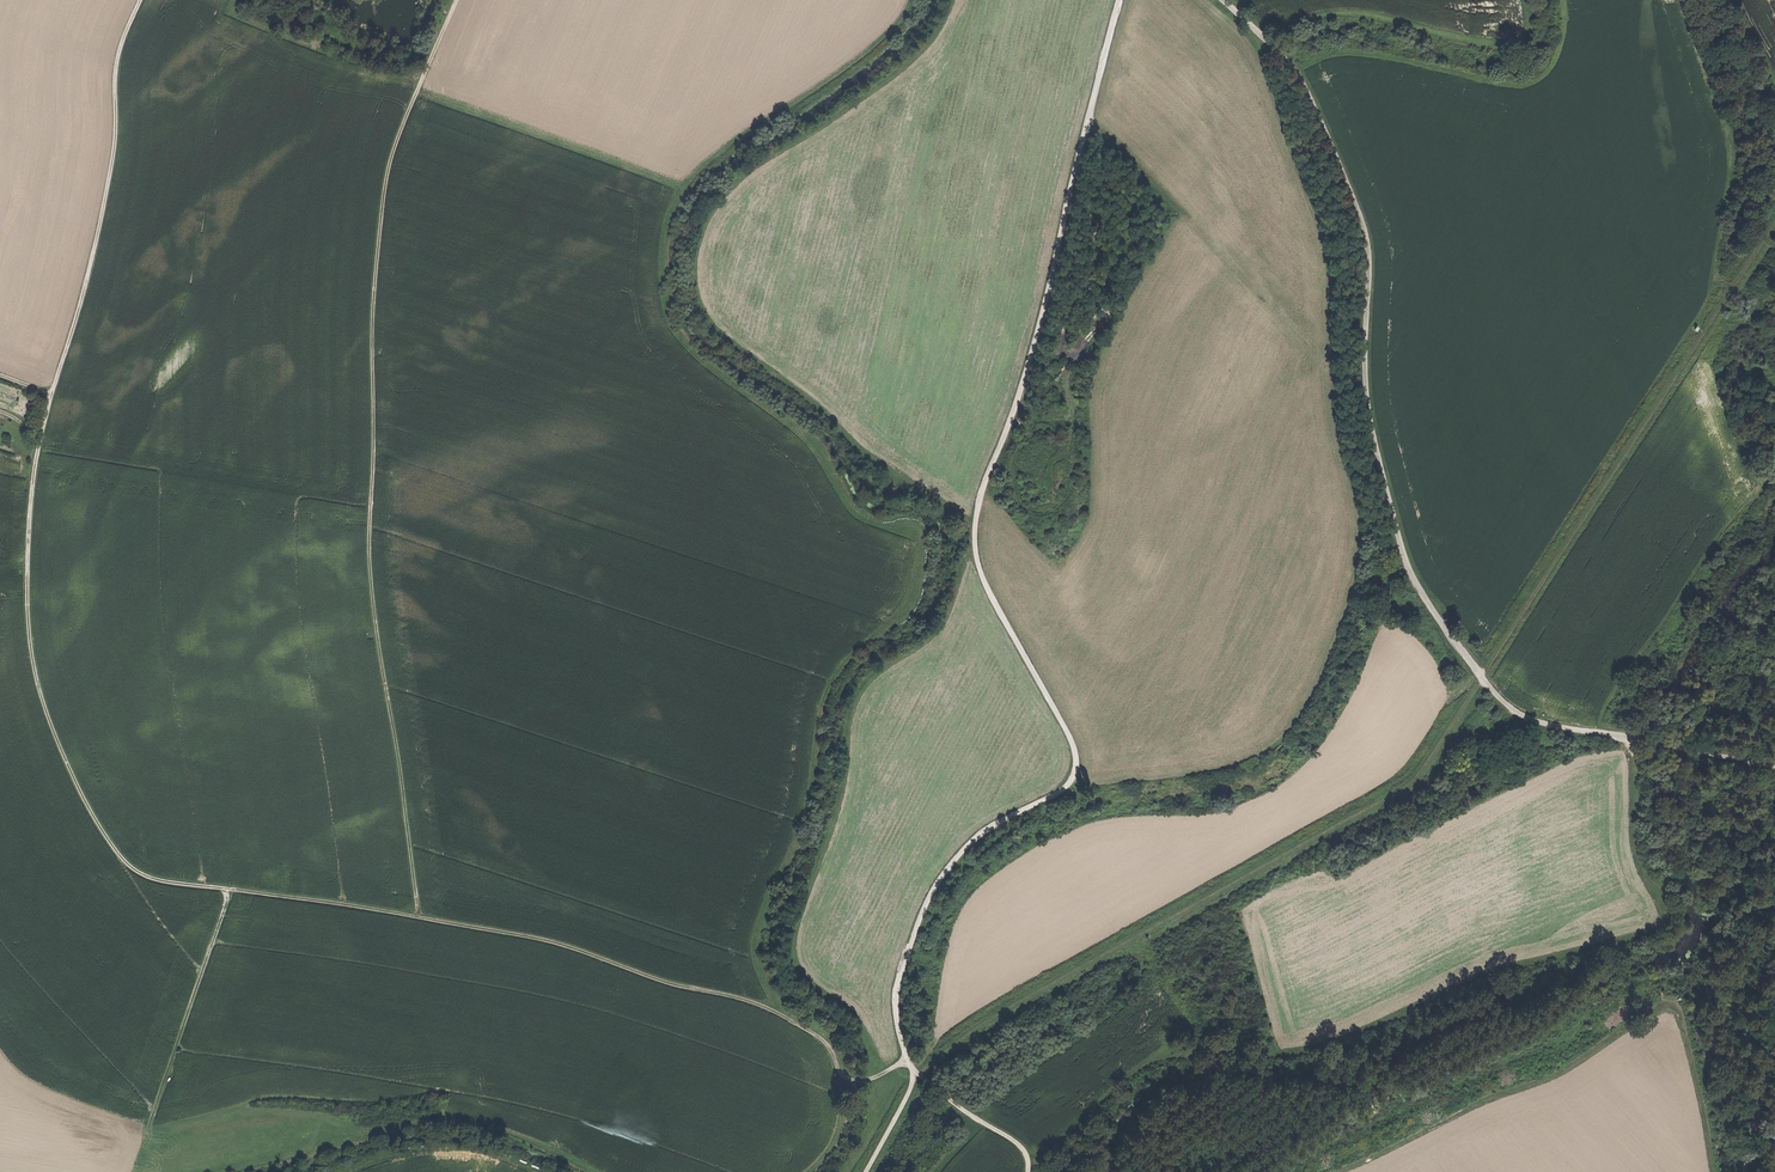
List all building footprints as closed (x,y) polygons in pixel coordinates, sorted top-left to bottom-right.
[(249,0),(243,0),(240,8),(249,11),(253,2),(249,0)]
